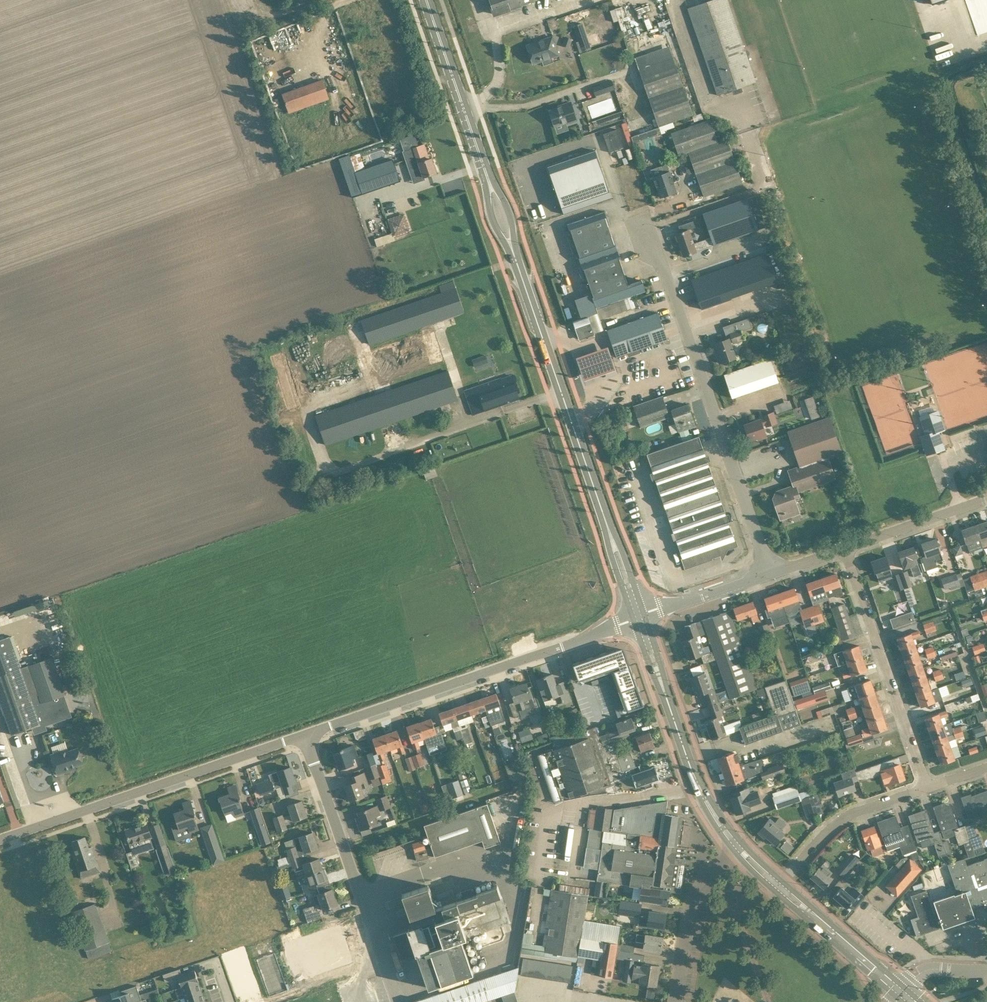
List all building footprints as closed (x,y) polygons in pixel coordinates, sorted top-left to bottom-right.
[(495,14),(535,0),(490,0),(495,14)] [(756,82),(728,0),(712,0),(687,8),(718,95),(756,82)] [(566,20),(570,30),(574,28),(582,52),(591,50),(582,23),(585,22),(585,21),(615,11),(612,2),(569,16),(568,13),(556,17),(558,23),(566,20)] [(559,55),(552,37),(527,45),(533,64),(559,55)] [(573,39),(565,37),(562,46),(569,48),(573,39)] [(647,97),(682,85),(673,57),(638,69),(647,97)] [(322,80),(283,94),(289,112),(329,98),(322,80)] [(596,96),(615,90),(615,89),(612,81),(592,88),(596,96)] [(693,115),(692,113),(682,85),(647,97),(657,125),(658,125),(659,127),(668,124),(693,115)] [(576,120),(571,102),(561,105),(562,107),(549,111),(554,126),(566,122),(566,124),(576,120)] [(621,111),(592,121),(594,127),(623,117),(621,111)] [(704,196),(741,183),(726,138),(717,141),(709,120),(671,133),(679,156),(689,152),(693,164),(695,172),(704,196)] [(622,123),(628,143),(661,133),(659,127),(631,136),(627,122),(622,123)] [(610,152),(623,147),(617,129),(603,134),(610,152)] [(424,177),(436,173),(431,158),(424,161),(419,147),(407,151),(403,152),(408,167),(411,166),(416,182),(425,179),(424,177)] [(564,214),(612,198),(595,150),(547,166),(564,214)] [(349,155),(338,158),(352,198),(401,181),(393,159),(355,172),(349,155)] [(688,175),(695,172),(693,164),(685,167),(688,175)] [(677,192),(670,171),(653,176),(660,197),(677,192)] [(758,229),(766,227),(755,196),(747,198),(703,214),(711,237),(713,245),(758,229)] [(570,229),(579,255),(614,243),(605,217),(606,217),(604,211),(567,224),(569,230),(570,229)] [(404,214),(388,220),(394,235),(409,230),(404,214)] [(701,223),(705,222),(702,214),(694,217),(696,222),(701,223)] [(694,220),(682,223),(684,230),(695,227),(694,220)] [(696,251),(713,245),(711,237),(693,243),(689,230),(676,234),(684,256),(696,252),(696,251)] [(615,245),(614,243),(579,255),(580,257),(579,258),(583,269),(584,269),(593,296),(592,297),(596,308),(646,291),(642,280),(628,285),(618,257),(620,256),(616,245),(615,245)] [(766,253),(744,261),(753,289),(776,281),(766,253)] [(730,297),(753,289),(744,261),(713,272),(723,301),(731,299),(730,297)] [(691,280),(698,298),(701,309),(723,301),(713,272),(691,280)] [(453,281),(439,286),(441,293),(361,320),(369,345),(464,313),(453,281)] [(572,318),(572,317),(569,307),(567,308),(564,308),(568,320),(572,318)] [(667,339),(658,312),(607,330),(616,357),(647,346),(667,339)] [(577,329),(591,324),(588,316),(573,321),(575,328),(577,327),(577,329)] [(580,338),(594,333),(591,324),(577,329),(580,338)] [(740,330),(739,330),(730,333),(731,336),(728,337),(728,339),(713,344),(714,344),(715,344),(718,354),(717,354),(720,363),(735,358),(730,343),(743,339),(740,330)] [(382,380),(445,361),(436,332),(373,351),(382,380)] [(615,367),(607,345),(575,356),(584,379),(615,367)] [(474,367),(481,364),(479,357),(472,360),(474,367)] [(732,398),(777,382),(769,359),(724,374),(732,398)] [(458,399),(448,371),(316,416),(325,444),(458,399)] [(496,379),(464,391),(472,415),(519,398),(511,375),(501,379),(501,378),(496,379)] [(673,415),(676,423),(679,432),(695,426),(688,404),(667,411),(662,396),(634,406),(641,427),(673,415)] [(812,419),(820,416),(818,411),(810,414),(812,419)] [(926,435),(921,437),(927,454),(944,448),(938,431),(944,429),(938,411),(920,417),(925,429),(926,435)] [(763,418),(745,424),(746,426),(745,426),(750,441),(758,438),(758,440),(767,437),(763,425),(766,424),(766,426),(777,423),(773,412),(763,416),(763,418)] [(787,431),(800,467),(789,471),(793,481),(794,486),(779,491),(778,492),(777,493),(777,494),(777,495),(776,495),(775,498),(776,500),(775,500),(776,504),(774,504),(776,510),(778,509),(781,520),(799,513),(793,497),(798,495),(797,491),(821,482),(833,478),(834,478),(828,460),(843,455),(829,416),(787,431)] [(684,441),(686,448),(701,443),(699,436),(684,441)] [(651,466),(659,490),(711,472),(703,448),(701,443),(686,448),(684,441),(647,454),(651,466)] [(724,509),(711,472),(659,490),(672,527),(724,509)] [(724,509),(672,527),(686,568),(721,556),(719,551),(736,545),(724,509)] [(975,525),(983,548),(986,546),(986,521),(975,525)] [(970,551),(977,549),(983,548),(975,525),(961,530),(964,539),(966,543),(968,543),(970,551)] [(940,551),(936,539),(922,544),(926,556),(922,557),(920,558),(921,562),(924,561),(925,566),(928,573),(938,570),(936,562),(943,560),(940,551)] [(953,547),(956,557),(963,555),(960,545),(953,547)] [(922,575),(919,567),(916,558),(921,556),(918,548),(915,549),(914,546),(898,552),(904,569),(910,567),(914,577),(922,575)] [(897,591),(904,588),(899,573),(892,575),(886,556),(871,561),(875,573),(876,573),(879,582),(893,577),(897,591)] [(899,573),(904,588),(912,586),(907,570),(899,573)] [(970,577),(975,589),(981,587),(986,585),(986,577),(985,572),(970,577)] [(821,579),(825,591),(827,598),(828,598),(836,596),(837,597),(844,595),(836,573),(821,579)] [(960,587),(959,584),(963,582),(960,573),(956,575),(956,574),(941,579),(944,590),(950,588),(951,590),(960,587)] [(813,603),(818,601),(827,598),(825,591),(821,579),(806,584),(813,603)] [(796,608),(801,607),(798,597),(794,588),(779,593),(783,605),(785,611),(786,612),(787,615),(797,612),(796,608)] [(768,608),(771,617),(786,612),(785,611),(783,605),(779,593),(764,598),(768,608)] [(734,609),(737,618),(738,619),(750,615),(753,622),(759,620),(756,613),(757,613),(753,602),(734,609)] [(855,636),(844,603),(832,608),(843,640),(855,636)] [(824,621),(818,604),(807,607),(813,625),(824,621)] [(813,625),(807,607),(799,610),(805,628),(813,625)] [(757,688),(733,620),(729,611),(703,620),(705,626),(707,633),(714,650),(717,658),(720,667),(731,697),(757,688)] [(911,611),(890,619),(893,628),(915,621),(911,611)] [(697,636),(707,633),(705,626),(703,620),(685,626),(689,638),(682,641),(688,660),(700,655),(703,663),(717,658),(714,650),(704,654),(697,636)] [(934,620),(923,624),(927,633),(937,630),(934,620)] [(770,636),(766,624),(758,627),(762,638),(770,636)] [(897,638),(901,649),(915,644),(913,638),(920,635),(919,630),(897,638)] [(843,644),(839,634),(833,636),(836,646),(843,644)] [(12,735),(32,728),(34,735),(41,733),(46,731),(45,726),(71,716),(63,695),(66,694),(52,657),(21,668),(20,668),(9,637),(0,640),(0,703),(12,735)] [(954,643),(938,648),(941,660),(958,654),(954,643)] [(972,647),(975,654),(985,650),(983,643),(972,647)] [(901,649),(905,661),(919,656),(915,644),(901,649)] [(834,654),(838,665),(838,666),(847,663),(863,657),(858,645),(849,648),(834,654)] [(573,665),(578,680),(619,666),(620,669),(613,671),(627,712),(643,706),(623,647),(573,665)] [(934,651),(926,654),(928,659),(936,656),(934,652),(934,651)] [(919,656),(905,661),(909,672),(923,667),(919,656)] [(812,666),(809,657),(803,659),(806,668),(812,666)] [(842,677),(829,682),(831,687),(847,682),(846,677),(867,670),(863,657),(847,663),(849,669),(842,672),(844,678),(843,678),(842,677)] [(909,672),(913,684),(927,679),(923,667),(909,672)] [(956,680),(966,677),(964,671),(954,674),(956,680)] [(708,706),(719,702),(716,695),(714,696),(705,672),(690,677),(697,696),(704,693),(708,706)] [(537,679),(544,700),(546,708),(558,704),(557,702),(570,698),(567,691),(564,682),(556,684),(552,674),(537,679)] [(807,677),(790,682),(794,696),(811,690),(807,677)] [(870,679),(861,682),(847,687),(851,700),(859,697),(874,691),(870,679)] [(931,690),(927,679),(913,684),(917,695),(931,690)] [(800,723),(795,707),(785,680),(765,687),(767,694),(774,714),(742,725),(739,726),(740,730),(745,743),(801,724),(800,723)] [(814,693),(831,687),(829,682),(812,688),(814,693)] [(521,714),(519,710),(533,706),(530,697),(531,697),(526,683),(511,688),(515,701),(509,703),(514,717),(521,714)] [(759,697),(767,694),(765,687),(757,690),(759,697)] [(832,688),(831,687),(814,693),(814,694),(816,694),(818,701),(836,695),(833,688),(832,688)] [(921,707),(930,703),(943,699),(941,695),(933,697),(931,690),(917,695),(921,707)] [(874,691),(859,697),(863,709),(879,704),(874,691)] [(500,704),(496,693),(482,698),(486,709),(488,715),(489,720),(491,725),(505,720),(500,704)] [(815,695),(797,699),(798,706),(817,702),(815,695)] [(482,698),(468,703),(472,714),(486,709),(482,698)] [(740,720),(724,726),(718,710),(721,709),(719,702),(708,706),(712,718),(705,721),(712,739),(721,736),(727,734),(740,730),(739,726),(742,725),(740,720)] [(468,703),(453,708),(457,719),(472,714),(468,703)] [(879,704),(863,709),(867,721),(883,716),(879,704)] [(451,721),(453,728),(454,731),(461,729),(459,725),(457,719),(453,708),(439,713),(443,724),(451,721)] [(573,723),(581,720),(576,708),(568,711),(573,723)] [(947,710),(934,715),(925,718),(929,730),(943,725),(940,717),(948,715),(947,710)] [(858,717),(856,712),(848,714),(850,720),(858,717)] [(883,716),(867,721),(869,728),(862,731),(864,736),(887,728),(883,716)] [(604,746),(612,743),(628,737),(626,732),(636,729),(632,717),(626,720),(626,719),(624,719),(624,720),(616,723),(620,734),(610,737),(609,733),(599,737),(599,739),(601,738),(604,746)] [(439,740),(431,718),(419,722),(424,737),(428,748),(439,740)] [(424,737),(419,722),(407,727),(414,749),(420,747),(417,739),(424,737)] [(950,722),(943,725),(929,730),(933,741),(962,731),(960,727),(953,729),(950,722)] [(588,795),(607,793),(614,788),(614,787),(623,789),(637,791),(646,788),(646,787),(650,785),(649,782),(659,779),(655,766),(642,770),(640,765),(636,766),(631,752),(617,757),(612,743),(604,746),(601,738),(599,739),(599,737),(595,726),(587,729),(586,725),(550,737),(553,746),(558,745),(559,748),(545,752),(538,755),(546,778),(553,775),(562,800),(564,799),(564,800),(588,795)] [(986,733),(985,726),(974,729),(976,737),(986,733)] [(397,730),(385,734),(390,749),(397,746),(400,754),(405,752),(401,739),(397,730)] [(933,741),(937,753),(951,748),(958,745),(956,738),(963,736),(962,731),(933,741)] [(655,745),(649,732),(629,739),(630,740),(629,740),(630,742),(630,741),(634,753),(655,745)] [(547,733),(537,736),(540,745),(550,741),(547,733)] [(860,733),(850,736),(846,738),(849,746),(863,741),(860,733)] [(376,748),(380,761),(384,760),(386,759),(383,751),(390,749),(385,734),(373,739),(376,748)] [(334,754),(339,769),(354,764),(352,758),(358,756),(354,745),(340,750),(341,751),(334,754)] [(68,749),(51,755),(58,775),(72,770),(71,768),(83,763),(78,748),(68,751),(68,749)] [(941,764),(955,759),(951,748),(937,753),(941,764)] [(376,764),(373,755),(372,752),(361,756),(365,767),(375,764),(376,764)] [(734,752),(727,754),(718,757),(723,772),(739,766),(738,761),(740,760),(738,753),(735,754),(734,752)] [(814,761),(811,752),(801,755),(804,764),(814,761)] [(420,753),(412,756),(416,768),(424,765),(420,753)] [(416,769),(416,768),(412,756),(406,758),(410,771),(416,769)] [(505,765),(513,790),(529,784),(522,759),(507,764),(506,760),(503,760),(505,765)] [(764,764),(762,759),(739,766),(723,772),(727,785),(737,782),(744,779),(748,778),(748,779),(761,774),(763,780),(786,772),(782,762),(763,770),(761,765),(764,764)] [(382,765),(377,766),(381,778),(389,775),(385,763),(382,765)] [(365,767),(370,780),(379,776),(375,764),(365,767)] [(904,778),(900,766),(881,773),(881,775),(882,777),(885,785),(904,778)] [(291,767),(290,767),(278,771),(281,779),(272,782),(271,779),(257,784),(260,794),(275,789),(283,786),(286,794),(293,791),(291,783),(296,782),(291,767)] [(853,782),(858,780),(856,771),(854,768),(841,773),(844,779),(834,783),(838,795),(855,789),(853,782)] [(364,772),(363,773),(353,776),(355,782),(345,785),(350,801),(365,796),(362,788),(369,786),(364,772)] [(461,781),(465,792),(471,790),(467,779),(461,781)] [(463,794),(458,780),(447,784),(452,798),(463,794)] [(220,797),(223,807),(225,814),(234,811),(236,816),(244,814),(240,800),(241,800),(239,794),(236,785),(228,788),(230,794),(220,797)] [(737,813),(746,810),(749,809),(748,805),(760,801),(757,791),(751,793),(749,788),(734,793),(735,796),(731,798),(737,813)] [(780,794),(779,791),(773,793),(774,796),(772,797),(776,809),(800,800),(801,800),(809,797),(811,797),(809,790),(797,794),(796,789),(780,794)] [(968,797),(968,795),(961,797),(969,820),(981,816),(981,818),(986,816),(986,790),(968,797)] [(386,795),(376,798),(380,811),(391,808),(386,795)] [(819,801),(817,795),(811,797),(809,797),(811,804),(815,815),(823,812),(821,806),(822,806),(820,800),(819,801)] [(811,804),(809,797),(801,800),(807,818),(815,815),(811,804)] [(192,835),(191,832),(199,829),(194,816),(196,816),(194,810),(191,800),(183,803),(185,809),(183,810),(174,813),(178,822),(178,823),(171,825),(176,840),(192,835)] [(302,800),(292,803),(288,805),(292,814),(283,817),(282,814),(274,818),(279,831),(287,828),(285,823),(307,816),(302,800)] [(590,808),(587,827),(603,830),(609,831),(609,830),(629,833),(659,838),(659,843),(676,846),(680,816),(671,815),(666,814),(668,801),(667,800),(614,809),(597,807),(597,809),(590,808)] [(430,810),(427,803),(420,805),(423,813),(430,810)] [(945,839),(942,840),(947,854),(950,853),(953,852),(948,838),(955,836),(959,845),(964,844),(968,857),(975,854),(973,848),(965,826),(958,828),(957,825),(958,825),(955,818),(952,808),(948,810),(945,803),(933,807),(937,816),(945,839)] [(423,841),(413,844),(417,860),(428,857),(428,858),(434,856),(435,857),(482,840),(485,848),(501,842),(487,804),(424,826),(431,847),(426,849),(423,841)] [(377,805),(368,809),(359,812),(360,816),(356,817),(360,830),(370,827),(377,824),(374,816),(380,813),(377,805)] [(256,828),(266,825),(259,807),(250,810),(256,828)] [(926,809),(914,814),(916,821),(911,823),(918,841),(920,841),(922,848),(934,844),(939,857),(942,866),(947,864),(950,863),(947,854),(942,840),(939,831),(934,833),(926,809)] [(919,856),(917,850),(908,825),(900,828),(899,825),(896,815),(895,815),(896,818),(888,820),(888,818),(878,822),(881,831),(885,843),(888,851),(900,847),(903,855),(910,852),(916,857),(919,856)] [(775,844),(782,836),(783,834),(780,831),(782,830),(781,829),(786,823),(780,818),(775,824),(770,819),(765,824),(758,832),(773,845),(774,843),(775,844)] [(152,837),(150,832),(147,823),(125,830),(130,844),(152,837)] [(150,826),(154,836),(158,848),(156,849),(164,874),(176,870),(168,847),(166,847),(161,833),(158,823),(156,824),(150,826)] [(977,835),(973,823),(965,826),(973,848),(973,849),(983,846),(979,834),(977,835)] [(212,824),(202,827),(214,864),(224,860),(212,824)] [(881,846),(878,835),(874,826),(861,831),(865,840),(868,850),(881,846)] [(601,849),(596,880),(607,882),(607,881),(642,886),(670,890),(670,886),(681,888),(684,865),(674,863),(676,846),(659,843),(659,838),(629,833),(609,830),(609,831),(603,830),(601,842),(602,842),(601,849)] [(297,846),(287,850),(291,862),(305,857),(303,852),(318,847),(313,832),(300,836),(300,837),(294,839),(297,846)] [(73,853),(76,863),(79,871),(78,871),(81,879),(100,873),(95,856),(92,847),(89,848),(85,837),(72,841),(75,852),(73,853)] [(305,857),(291,862),(293,868),(294,868),(295,872),(304,869),(306,874),(306,875),(323,869),(319,858),(313,860),(311,855),(305,857)] [(983,859),(967,865),(964,858),(950,863),(947,864),(957,893),(954,894),(954,893),(935,900),(934,898),(929,900),(926,890),(925,890),(926,891),(919,893),(918,893),(918,894),(912,896),(911,895),(918,917),(911,919),(910,919),(916,936),(917,936),(917,935),(923,932),(924,933),(924,932),(931,930),(932,930),(931,930),(938,927),(939,928),(939,927),(942,926),(943,928),(975,917),(971,907),(978,905),(976,900),(981,898),(984,907),(985,907),(984,906),(986,905),(986,857),(983,859)] [(910,859),(893,878),(886,886),(897,895),(921,869),(910,859)] [(843,876),(851,867),(852,865),(846,860),(836,870),(843,876)] [(273,868),(275,875),(278,874),(280,869),(292,866),(291,862),(282,865),(277,867),(273,868)] [(832,879),(829,876),(832,872),(822,863),(819,868),(818,867),(810,876),(824,888),(832,879)] [(848,880),(856,872),(851,867),(843,876),(848,880)] [(301,883),(304,892),(326,885),(330,884),(328,878),(326,879),(323,869),(306,875),(306,874),(298,877),(300,883),(301,883)] [(607,882),(596,880),(594,895),(605,897),(607,882)] [(303,909),(305,914),(307,923),(323,917),(321,910),(337,905),(332,889),(327,891),(326,885),(304,892),(305,893),(311,891),(316,905),(303,909)] [(418,957),(429,988),(473,972),(465,949),(461,938),(465,937),(502,924),(510,921),(509,920),(502,898),(501,898),(497,885),(476,892),(477,894),(436,908),(428,885),(402,894),(413,927),(408,929),(409,930),(393,935),(401,958),(416,952),(418,957)] [(642,886),(640,899),(658,902),(668,903),(670,890),(642,886)] [(865,896),(857,890),(855,888),(850,894),(841,887),(835,893),(833,892),(829,896),(839,906),(842,903),(847,908),(849,905),(854,909),(865,896)] [(471,888),(461,892),(463,897),(473,894),(471,888)] [(584,920),(587,896),(588,895),(559,890),(555,890),(551,890),(551,895),(543,946),(531,944),(522,943),(520,954),(577,963),(577,962),(578,956),(584,920)] [(280,895),(282,900),(291,896),(290,892),(280,895)] [(639,916),(639,917),(638,926),(639,927),(647,928),(648,927),(648,925),(664,928),(666,914),(641,910),(642,904),(620,901),(618,913),(639,916)] [(72,912),(89,958),(112,950),(95,904),(72,912)] [(617,959),(619,951),(620,944),(618,944),(620,926),(584,920),(578,956),(594,958),(591,974),(611,977),(614,959),(617,959)] [(305,978),(353,962),(340,924),(283,944),(290,965),(300,962),(305,978)] [(663,937),(653,936),(645,935),(636,934),(635,941),(644,942),(643,949),(651,950),(661,951),(663,937)] [(620,944),(619,951),(633,953),(634,946),(620,944)] [(645,955),(633,953),(619,951),(617,959),(629,961),(628,972),(633,973),(632,982),(647,984),(647,985),(648,985),(649,984),(656,985),(659,966),(643,963),(645,955)] [(523,958),(520,975),(570,983),(573,966),(523,958)] [(501,996),(514,991),(515,991),(518,967),(420,1000),(420,999),(412,1001),(482,1001),(501,996)] [(182,974),(180,969),(163,974),(165,981),(179,979),(181,987),(199,981),(195,970),(182,974)] [(199,981),(181,987),(185,997),(202,991),(198,982),(199,981)] [(150,991),(152,997),(159,994),(157,989),(150,991)] [(187,1001),(204,1001),(205,1001),(202,991),(185,997),(187,1001)] [(514,991),(501,996),(503,1001),(518,1001),(514,991)] [(136,996),(130,997),(129,992),(112,998),(113,1001),(136,1001),(138,1001),(136,996)] [(169,998),(167,992),(160,995),(162,1000),(169,998)]
